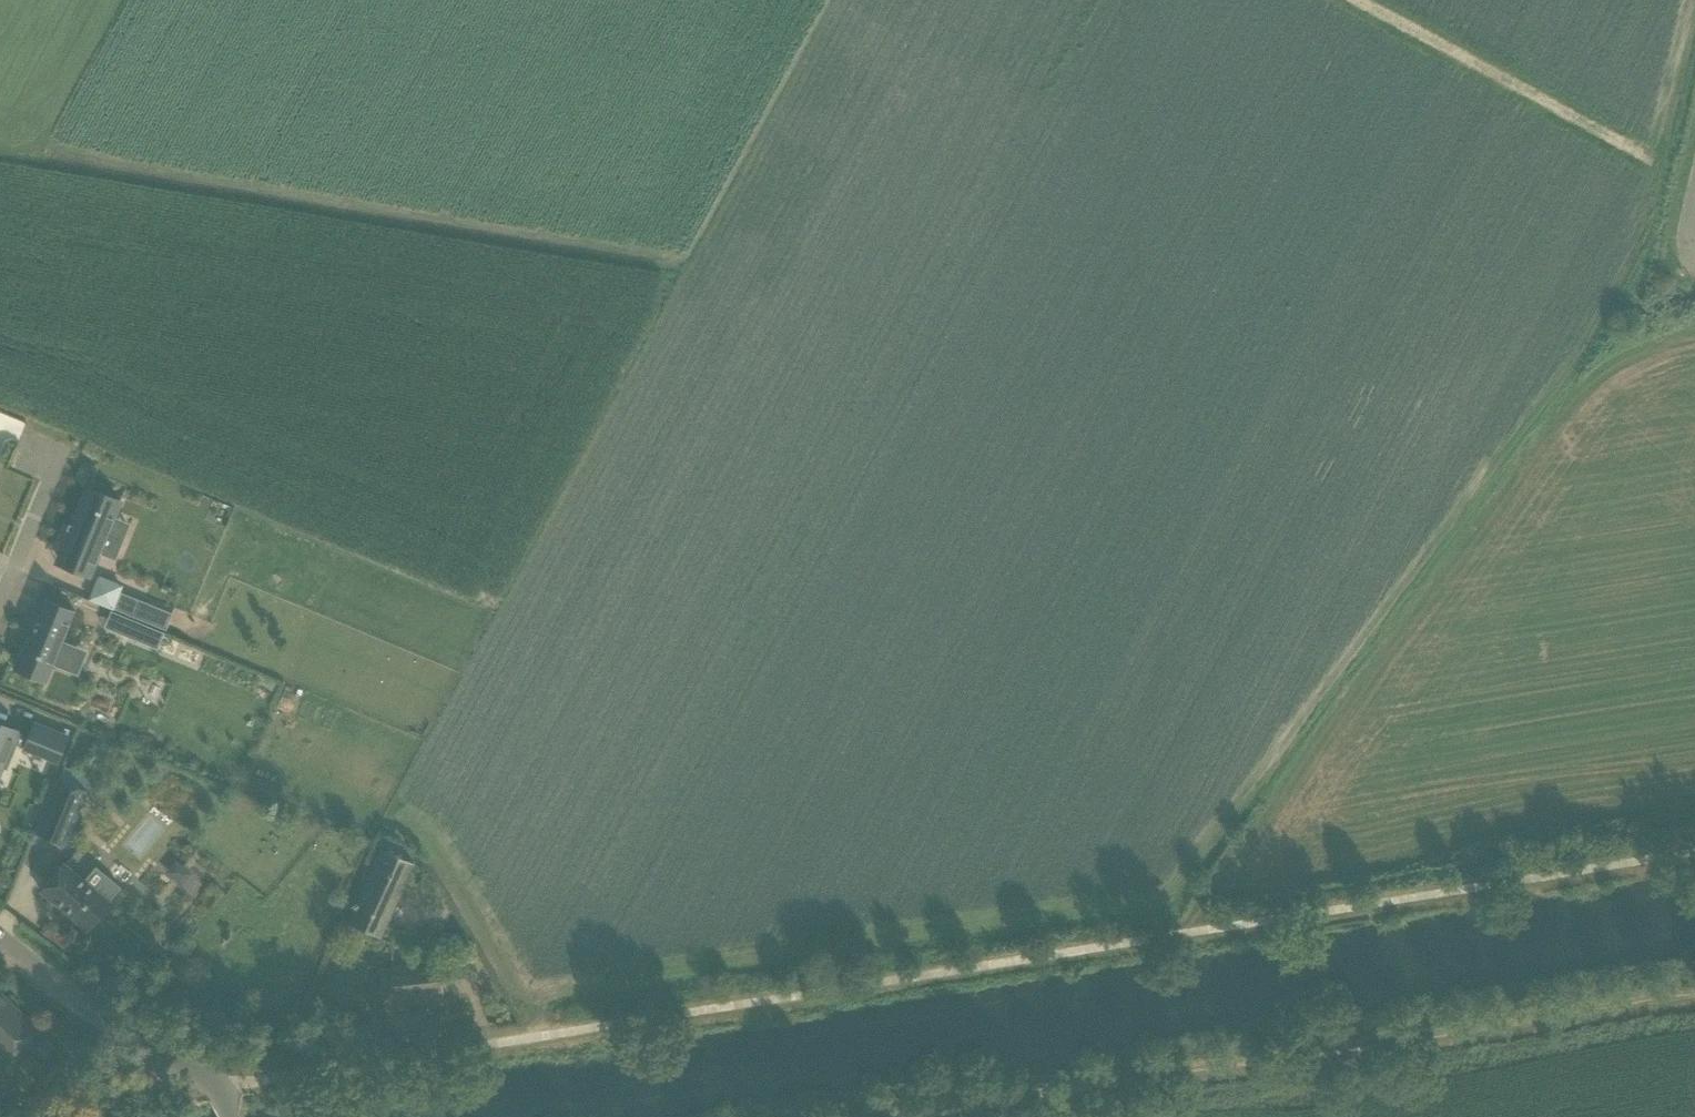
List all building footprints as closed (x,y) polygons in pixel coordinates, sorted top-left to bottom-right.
[(71,541),(61,565),(89,576),(99,551),(114,557),(121,541),(106,535),(120,502),(87,488),(66,539),(71,541)] [(98,574),(88,598),(112,608),(122,584),(98,574)] [(139,598),(132,615),(165,629),(173,611),(139,598)] [(17,660),(14,668),(46,681),(49,673),(53,664),(62,667),(70,646),(62,643),(64,637),(66,633),(75,611),(74,611),(73,613),(44,601),(38,617),(36,616),(37,614),(36,613),(26,636),(29,637),(25,645),(23,644),(17,660)] [(67,737),(34,724),(29,736),(0,724),(0,769),(1,767),(6,769),(16,745),(57,761),(67,737)] [(58,779),(35,834),(64,846),(86,790),(92,778),(63,766),(58,779)] [(379,939),(414,864),(382,849),(348,924),(379,939)] [(63,865),(41,892),(87,930),(109,902),(121,888),(105,875),(93,889),(84,881),(63,865)] [(8,1060),(37,1031),(0,995),(0,1052),(8,1060)]
